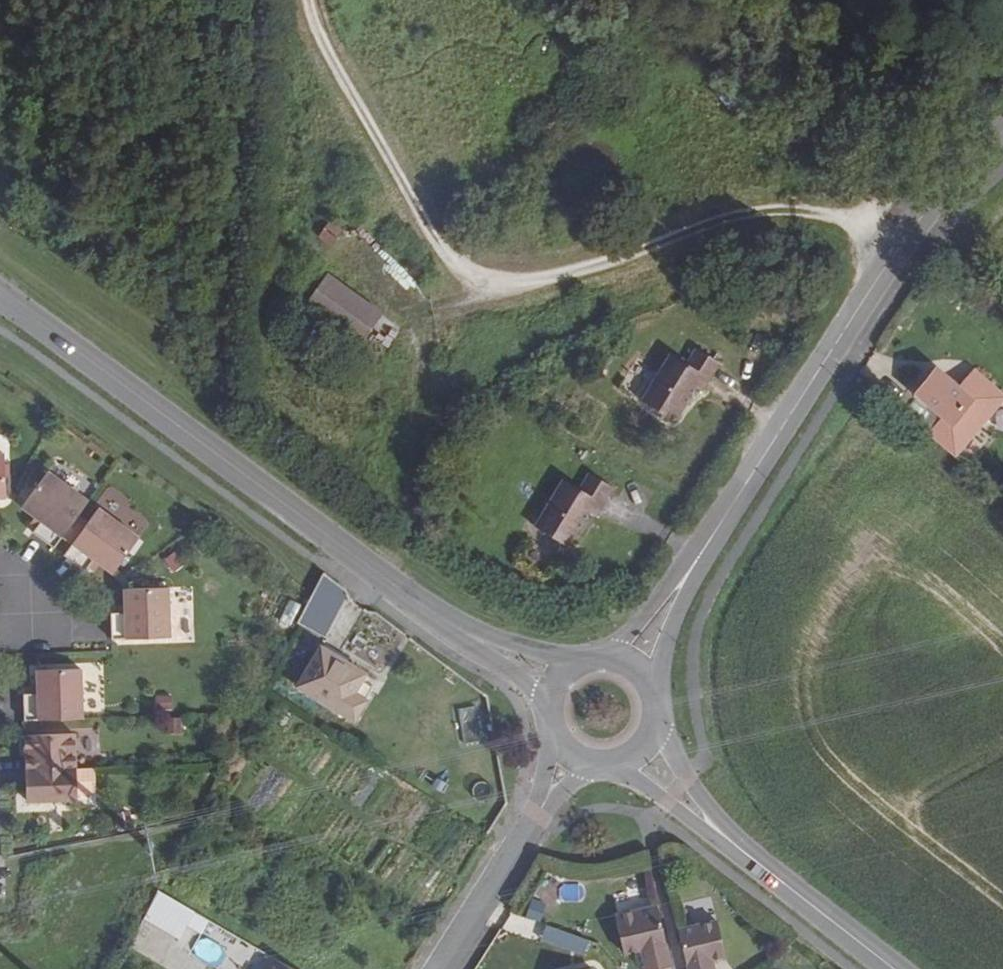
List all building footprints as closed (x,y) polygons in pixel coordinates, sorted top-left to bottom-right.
[(327,220),(317,238),(332,246),(341,229),(327,220)] [(360,344),(381,315),(328,276),(307,306),(360,344)] [(697,350),(688,365),(671,356),(643,400),(675,420),(696,388),(702,390),(719,363),(697,350)] [(928,432),(956,457),(1002,403),(1002,392),(974,367),(958,386),(937,367),(914,395),(940,417),(928,432)] [(78,514),(89,500),(48,471),(23,506),(35,514),(42,520),(38,526),(33,532),(54,547),(62,536),(78,514)] [(589,477),(579,491),(564,481),(536,527),(568,545),(588,513),(595,517),(611,491),(589,477)] [(72,543),(64,555),(85,570),(89,564),(94,558),(101,563),(113,572),(138,537),(98,508),(88,521),(72,543)] [(42,520),(35,514),(30,521),(38,526),(42,520)] [(72,543),(88,521),(78,514),(62,536),(72,543)] [(101,563),(94,558),(89,564),(97,569),(101,563)] [(295,624),(323,639),(349,591),(322,576),(295,624)] [(112,640),(170,638),(168,589),(125,590),(125,605),(126,614),(119,614),(111,614),(112,640)] [(355,693),(366,674),(321,647),(298,686),(355,721),(367,700),(355,693)] [(26,720),(85,719),(83,669),(40,670),(40,685),(41,694),(33,694),(25,695),(26,720)] [(27,736),(28,770),(77,769),(76,735),(27,736)] [(29,802),(78,800),(77,769),(28,770),(29,802)] [(128,950),(169,968),(191,968),(196,958),(217,968),(226,949),(201,937),(209,919),(155,893),(128,950)] [(657,903),(617,913),(626,952),(642,949),(647,968),(673,968),(657,903)] [(688,968),(715,968),(711,956),(729,952),(719,912),(677,922),(688,968)] [(540,941),(583,956),(589,940),(546,925),(540,941)] [(270,957),(262,968),(290,968),(270,957)]
